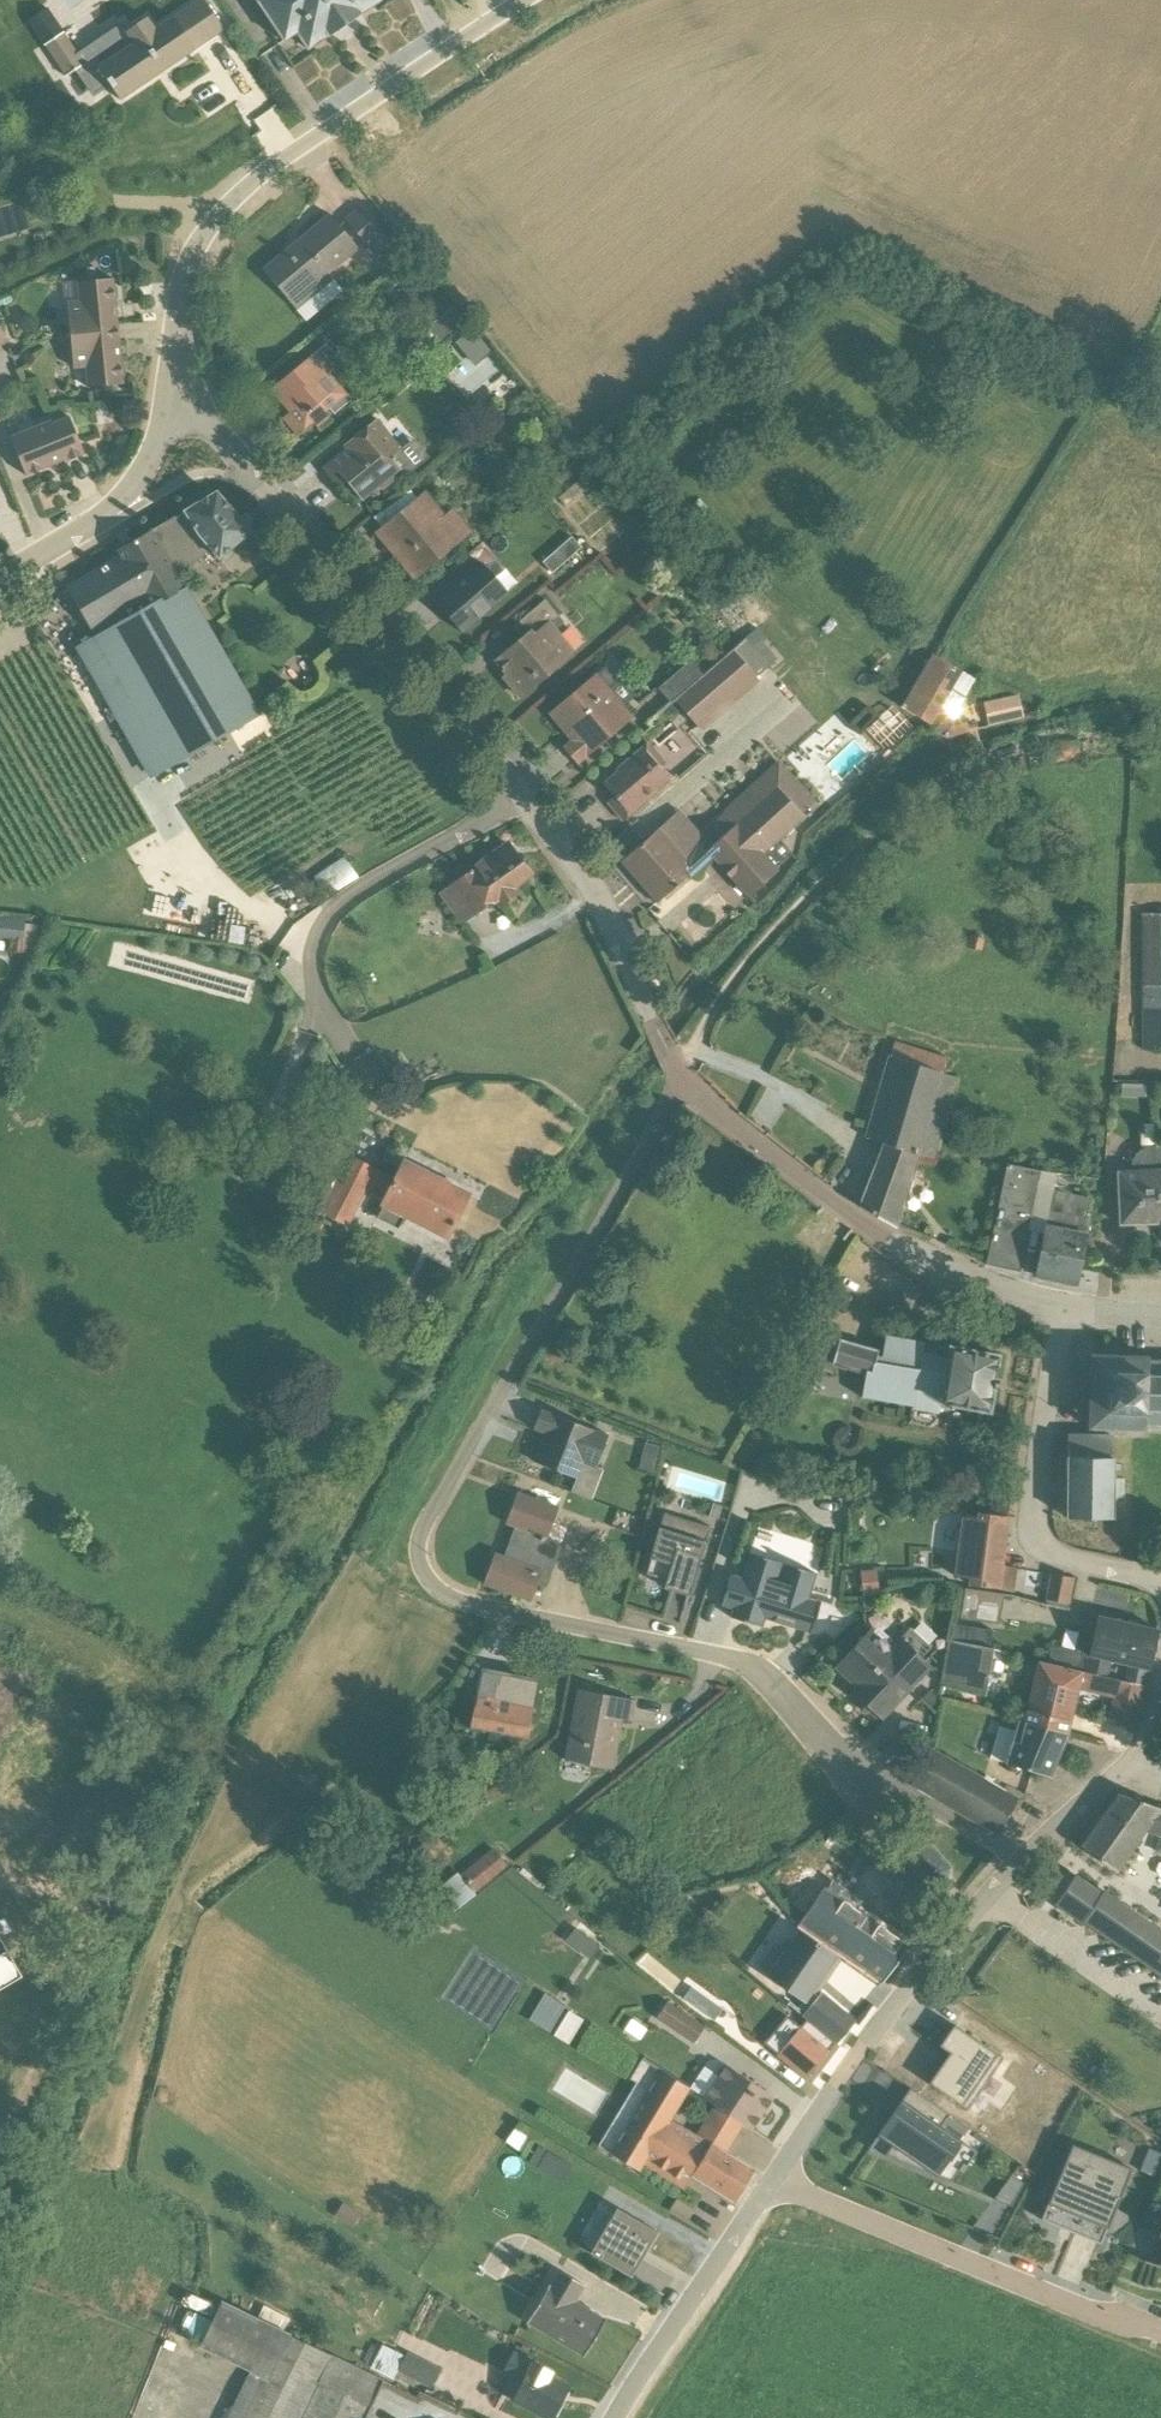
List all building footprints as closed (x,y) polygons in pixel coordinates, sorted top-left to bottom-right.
[(282,43),(295,35),(306,51),(378,2),(377,0),(255,0),(282,43)] [(131,46),(97,68),(120,101),(192,52),(192,51),(208,40),(188,9),(171,20),(170,19),(154,30),(146,19),(124,35),(131,46)] [(46,79),(59,71),(65,77),(83,64),(55,23),(41,32),(47,43),(43,46),(43,47),(31,55),(46,79)] [(343,220),(374,258),(389,245),(358,208),(343,220)] [(357,251),(328,216),(261,271),(295,312),(332,280),(328,275),(357,251)] [(113,288),(111,280),(75,283),(77,302),(66,304),(69,336),(88,335),(88,329),(116,328),(114,301),(116,299),(115,290),(113,288)] [(453,341),(473,363),(488,348),(469,327),(453,341)] [(88,335),(69,336),(72,369),(84,369),(86,388),(121,385),(121,379),(123,376),(122,366),(119,364),(116,328),(88,329),(88,335)] [(329,376),(345,363),(328,342),(327,343),(269,391),(288,414),(281,419),(295,436),(311,423),(315,428),(327,418),(324,414),(327,411),(332,416),(350,401),(329,376)] [(10,438),(24,477),(83,455),(68,418),(10,438)] [(344,451),(320,469),(336,488),(344,482),(361,502),(375,490),(382,491),(391,483),(391,477),(398,471),(404,477),(426,459),(412,441),(396,454),(396,446),(376,419),(341,447),(344,451)] [(412,579),(470,532),(452,509),(443,515),(424,493),(415,500),(406,490),(371,519),(380,530),(375,534),(412,579)] [(209,497),(117,550),(121,557),(66,589),(94,640),(75,651),(149,779),(258,717),(177,576),(181,574),(186,572),(190,569),(194,565),(199,561),(202,557),(204,554),(207,550),(216,561),(248,533),(219,498),(209,497)] [(579,549),(569,538),(540,563),(550,574),(579,549)] [(506,595),(479,564),(434,604),(461,635),(506,595)] [(562,623),(543,601),(510,628),(520,641),(494,662),(506,676),(503,679),(518,698),(573,651),(555,630),(562,623)] [(760,644),(765,639),(755,628),(673,699),(700,731),(757,682),(754,678),(774,660),(760,644)] [(931,655),(899,708),(927,725),(926,726),(943,737),(966,731),(961,716),(952,717),(973,680),(931,655)] [(700,675),(689,661),(657,689),(669,703),(700,675)] [(616,680),(604,667),(546,714),(567,741),(560,749),(576,765),(631,718),(607,688),(616,680)] [(980,703),(986,726),(1022,717),(1016,694),(980,703)] [(1038,748),(1041,764),(1078,756),(1075,740),(1038,748)] [(664,764),(647,743),(614,770),(615,772),(602,783),(613,797),(605,804),(620,822),(655,794),(654,793),(668,782),(658,769),(664,764)] [(619,863),(655,904),(693,870),(691,867),(705,854),(746,899),(776,872),(773,869),(790,854),(774,836),(813,801),(776,760),(721,810),(722,812),(698,833),(678,810),(619,863)] [(437,894),(460,924),(493,903),(496,907),(515,893),(511,887),(527,876),(506,845),(437,894)] [(356,878),(342,857),(311,878),(325,899),(356,878)] [(1138,915),(1139,1051),(1160,1051),(1160,915),(1138,915)] [(32,951),(33,917),(0,916),(0,950),(32,951)] [(943,1059),(894,1041),(866,1131),(864,1138),(880,1145),(856,1207),(893,1229),(943,1059)] [(1132,1155),(1128,1163),(1129,1172),(1114,1172),(1115,1227),(1160,1225),(1160,1147),(1152,1148),(1151,1126),(1138,1126),(1138,1149),(1132,1155)] [(349,1160),(343,1171),(320,1215),(346,1225),(364,1192),(379,1200),(378,1203),(382,1205),(376,1218),(397,1229),(404,1216),(444,1237),(466,1195),(402,1162),(391,1182),(349,1160)] [(1004,1165),(982,1264),(1017,1272),(1025,1230),(1036,1171),(1004,1165)] [(1033,1275),(1073,1284),(1089,1219),(1083,1218),(1087,1199),(1050,1191),(1053,1175),(1036,1171),(1025,1230),(1042,1233),(1033,1275)] [(813,1332),(806,1365),(829,1373),(832,1366),(862,1375),(859,1398),(910,1407),(911,1409),(936,1414),(939,1403),(985,1411),(986,1410),(995,1357),(994,1355),(946,1346),(945,1346),(943,1359),(932,1358),(934,1344),(883,1334),(882,1334),(879,1356),(876,1355),(878,1351),(877,1350),(813,1332)] [(1088,1355),(1087,1392),(1086,1429),(1131,1430),(1142,1431),(1142,1427),(1160,1427),(1160,1361),(1145,1361),(1145,1357),(1088,1355)] [(539,1410),(532,1429),(543,1434),(532,1462),(575,1478),(580,1464),(593,1468),(605,1436),(539,1410)] [(1109,1437),(1067,1437),(1065,1518),(1108,1520),(1109,1437)] [(657,1445),(643,1442),(636,1468),(650,1472),(657,1445)] [(546,1539),(557,1506),(515,1492),(503,1524),(512,1527),(502,1556),(492,1553),(481,1585),(528,1601),(534,1585),(544,1588),(559,1544),(546,1539)] [(708,1527),(663,1513),(647,1558),(648,1559),(644,1574),(645,1574),(648,1568),(666,1574),(662,1588),(687,1596),(708,1527)] [(974,1519),(960,1517),(952,1575),(967,1578),(966,1586),(1011,1591),(1014,1569),(1000,1566),(1005,1517),(975,1513),(974,1519)] [(731,1609),(729,1618),(760,1627),(763,1619),(809,1633),(818,1602),(830,1606),(833,1598),(809,1590),(814,1575),(749,1555),(741,1581),(729,1577),(719,1606),(731,1609)] [(859,1572),(861,1595),(876,1593),(873,1571),(859,1572)] [(1070,1578),(1049,1574),(1044,1600),(1066,1604),(1070,1578)] [(963,1589),(958,1619),(996,1623),(1001,1597),(963,1589)] [(1144,1670),(1146,1670),(1156,1631),(1155,1630),(1095,1616),(1090,1635),(1083,1633),(1082,1634),(1078,1633),(1073,1652),(1050,1646),(1046,1664),(1105,1677),(1109,1662),(1126,1667),(1123,1682),(1140,1686),(1144,1670)] [(947,1641),(963,1644),(966,1626),(950,1623),(947,1641)] [(880,1721),(930,1667),(920,1657),(929,1647),(908,1628),(899,1637),(898,1636),(888,1647),(872,1632),(873,1629),(871,1627),(833,1668),(852,1685),(848,1690),(852,1694),(850,1697),(856,1702),(855,1704),(866,1715),(868,1713),(876,1720),(877,1718),(880,1721)] [(963,1644),(947,1641),(939,1687),(982,1694),(989,1651),(963,1644)] [(1106,1723),(1130,1729),(1140,1686),(1036,1661),(1024,1709),(1025,1710),(1022,1722),(1064,1734),(1075,1688),(1111,1697),(1106,1722),(1106,1723)] [(480,1671),(469,1727),(487,1730),(485,1746),(503,1749),(506,1734),(525,1738),(535,1682),(515,1678),(513,1686),(499,1683),(498,1683),(499,1675),(480,1671)] [(577,1690),(563,1759),(611,1769),(621,1720),(629,1721),(633,1700),(577,1690)] [(1022,1722),(1003,1718),(997,1737),(995,1737),(988,1759),(1003,1763),(1046,1776),(1064,1734),(1022,1722)] [(1118,1793),(1079,1847),(1114,1872),(1143,1832),(1157,1837),(1151,1851),(1160,1855),(1160,1809),(1118,1793)] [(928,1885),(937,1885),(944,1892),(953,1884),(946,1877),(947,1868),(921,1840),(902,1857),(928,1885)] [(433,1890),(452,1913),(474,1895),(473,1893),(506,1865),(491,1847),(459,1874),(456,1872),(433,1890)] [(1100,1889),(1097,1892),(1072,1874),(1051,1904),(1079,1923),(1081,1922),(1160,1977),(1160,1932),(1100,1889)] [(880,1982),(906,1945),(823,1888),(796,1925),(880,1982)] [(597,1945),(573,1926),(563,1940),(587,1958),(597,1945)] [(785,2003),(834,2044),(854,2020),(818,1991),(842,1957),(797,1927),(764,1975),(801,2003),(797,2007),(787,2000),(785,2003)] [(0,1940),(0,1984),(19,1973),(0,1940)] [(553,1998),(530,1983),(523,1993),(545,2008),(536,2025),(565,2043),(566,2043),(582,2017),(552,1999),(553,1998)] [(666,2001),(654,2018),(691,2043),(703,2025),(666,2001)] [(803,2020),(775,2055),(803,2077),(826,2050),(831,2043),(803,2020)] [(926,2083),(965,2109),(1000,2058),(951,2024),(937,2045),(947,2052),(926,2083)] [(732,2201),(752,2170),(724,2152),(741,2124),(712,2104),(693,2133),(669,2117),(687,2088),(641,2057),(628,2078),(633,2083),(596,2144),(604,2150),(637,2170),(642,2163),(681,2188),(690,2175),(732,2201)] [(771,2096),(721,2064),(715,2074),(701,2065),(688,2087),(701,2096),(750,2129),(771,2096)] [(890,2114),(867,2148),(949,2181),(957,2170),(960,2172),(974,2151),(939,2126),(948,2113),(907,2088),(890,2114)] [(1128,2169),(1129,2168),(1069,2144),(1038,2220),(1098,2244),(1128,2169)] [(655,2231),(614,2207),(587,2252),(628,2276),(655,2231)] [(557,2268),(525,2321),(581,2355),(603,2319),(573,2301),(583,2284),(557,2268)] [(384,2379),(220,2300),(209,2321),(199,2316),(192,2332),(202,2337),(197,2346),(247,2371),(225,2417),(365,2417),(384,2379)] [(380,2343),(369,2366),(409,2387),(414,2380),(429,2389),(439,2368),(406,2351),(404,2354),(380,2343)] [(512,2349),(499,2373),(508,2378),(499,2394),(544,2417),(551,2417),(569,2384),(549,2374),(551,2370),(512,2349)]
